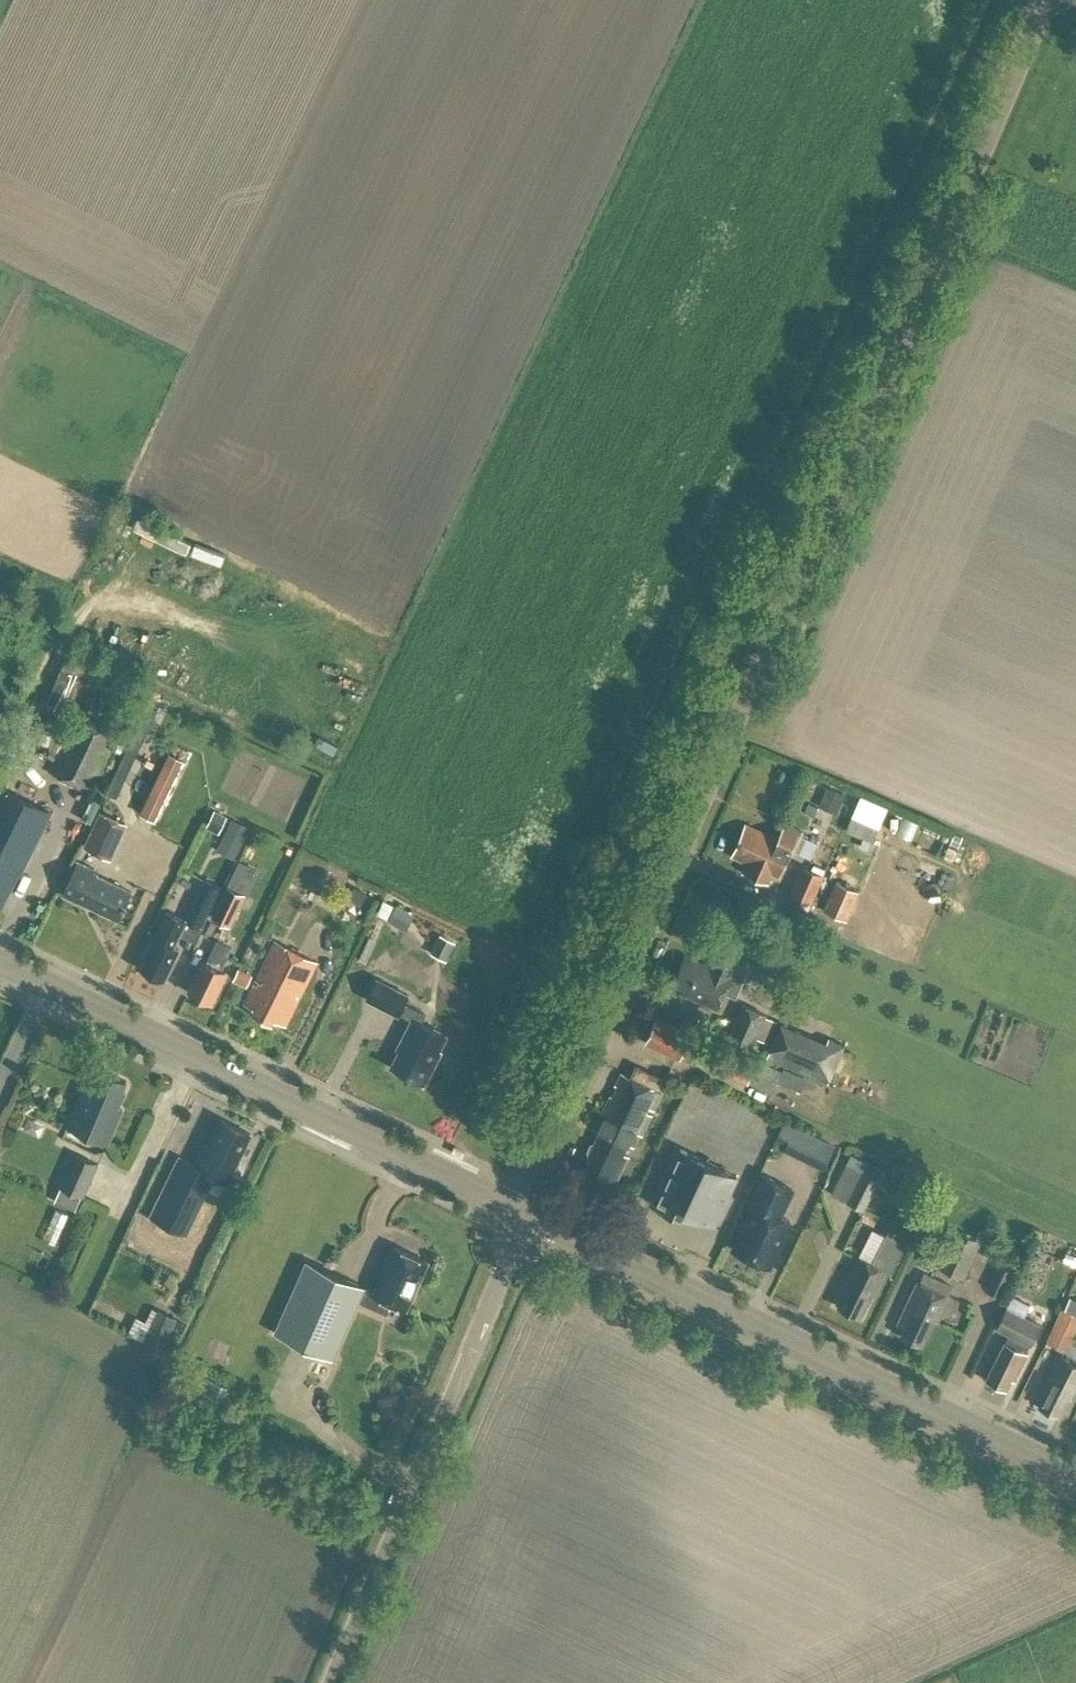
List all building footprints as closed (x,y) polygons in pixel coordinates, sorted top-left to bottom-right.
[(66,716),(79,684),(74,682),(76,677),(85,681),(90,668),(65,658),(44,706),(66,716)] [(78,712),(50,772),(90,791),(119,731),(78,712)] [(169,752),(140,812),(155,820),(184,759),(169,752)] [(828,786),(820,805),(839,813),(847,794),(828,786)] [(0,787),(0,905),(2,906),(14,882),(16,883),(51,812),(0,787)] [(227,815),(214,809),(205,827),(218,833),(227,815)] [(94,811),(77,847),(105,860),(122,823),(94,811)] [(852,815),(847,829),(864,835),(874,839),(883,814),(874,811),(869,822),(852,815)] [(233,819),(224,838),(242,848),(251,828),(233,819)] [(783,821),(776,837),(744,822),(730,855),(745,862),(741,871),(766,882),(770,873),(777,876),(798,828),(783,821)] [(957,847),(962,836),(953,833),(949,844),(957,847)] [(870,850),(874,839),(864,835),(860,846),(870,850)] [(78,861),(63,893),(119,919),(132,891),(97,874),(99,871),(78,861)] [(814,863),(812,869),(823,874),(826,868),(814,863)] [(802,865),(790,894),(811,903),(823,874),(812,869),(802,865)] [(185,919),(187,920),(201,927),(206,917),(221,886),(205,879),(190,909),(185,919)] [(836,879),(824,908),(847,918),(859,889),(836,879)] [(289,881),(287,887),(293,890),(295,884),(289,881)] [(226,892),(208,929),(220,936),(239,898),(226,892)] [(381,912),(402,923),(411,904),(390,893),(381,912)] [(179,949),(176,947),(174,946),(187,920),(185,919),(169,911),(157,935),(150,932),(139,953),(146,957),(141,968),(148,972),(146,976),(159,982),(161,978),(164,980),(179,949)] [(455,942),(440,934),(430,952),(445,960),(455,942)] [(221,969),(232,946),(218,939),(207,962),(203,960),(188,991),(212,1003),(227,972),(221,969)] [(318,962),(275,940),(245,1004),(255,1009),(252,1014),(272,1024),(274,1020),(286,1026),(318,962)] [(736,997),(749,966),(736,960),(738,956),(718,948),(709,969),(686,959),(674,983),(685,988),(683,994),(715,1009),(723,991),(736,997)] [(252,973),(239,966),(233,978),(247,985),(252,973)] [(404,1003),(409,994),(377,978),(367,998),(398,1013),(398,1012),(412,1018),(397,1047),(399,1047),(389,1066),(424,1084),(441,1052),(438,1050),(446,1035),(421,1022),(425,1014),(404,1003)] [(749,1050),(765,1014),(745,1005),(728,1041),(749,1050)] [(693,1062),(703,1040),(690,1034),(691,1033),(656,1018),(645,1043),(679,1058),(680,1057),(693,1062)] [(803,1069),(826,1079),(839,1047),(826,1041),(781,1022),(766,1057),(802,1072),(803,1069)] [(746,1085),(748,1082),(772,1093),(777,1081),(800,1091),(805,1078),(784,1068),(781,1073),(757,1062),(724,1047),(714,1069),(746,1085)] [(657,1089),(662,1079),(633,1066),(628,1078),(619,1073),(615,1083),(622,1086),(617,1097),(610,1094),(594,1128),(600,1130),(594,1142),(591,1143),(587,1150),(589,1153),(588,1156),(589,1157),(581,1175),(602,1184),(604,1178),(613,1182),(625,1155),(620,1152),(624,1143),(629,1145),(635,1132),(640,1134),(649,1113),(643,1110),(645,1106),(652,1108),(660,1091),(657,1089)] [(123,1089),(127,1080),(101,1068),(95,1082),(88,1079),(67,1125),(108,1143),(124,1107),(119,1105),(126,1090),(123,1089)] [(228,1182),(251,1133),(222,1118),(208,1149),(204,1147),(196,1164),(180,1156),(150,1216),(187,1233),(209,1188),(207,1187),(213,1174),(228,1182)] [(784,1142),(781,1148),(805,1160),(813,1144),(779,1127),(774,1137),(784,1142)] [(676,1147),(650,1203),(680,1217),(681,1216),(698,1223),(701,1217),(713,1223),(736,1175),(676,1147)] [(72,1152),(51,1198),(75,1210),(96,1163),(72,1152)] [(862,1210),(876,1180),(861,1172),(846,1202),(862,1210)] [(751,1206),(731,1248),(767,1266),(788,1221),(777,1215),(790,1188),(762,1174),(747,1204),(751,1206)] [(920,1218),(920,1217),(900,1208),(893,1223),(913,1233),(920,1218)] [(938,1266),(967,1280),(985,1241),(956,1227),(938,1266)] [(868,1300),(883,1270),(890,1273),(904,1243),(883,1233),(869,1263),(856,1257),(842,1287),(844,1288),(836,1305),(859,1315),(867,1299),(868,1300)] [(407,1308),(428,1261),(394,1246),(374,1292),(364,1288),(365,1286),(307,1262),(277,1333),(276,1334),(335,1358),(335,1357),(359,1300),(387,1313),(392,1302),(407,1308)] [(1075,1262),(1075,1256),(1065,1252),(1062,1260),(1075,1265),(1075,1262)] [(999,1264),(988,1288),(1002,1294),(1013,1270),(999,1264)] [(924,1271),(919,1282),(948,1295),(953,1284),(924,1271)] [(937,1321),(948,1295),(919,1282),(916,1281),(896,1325),(902,1328),(899,1335),(920,1344),(931,1319),(937,1321)] [(1047,1341),(1066,1350),(1075,1328),(1075,1304),(1066,1299),(1047,1341)] [(1000,1330),(1009,1334),(1004,1343),(1003,1343),(985,1379),(1003,1388),(1008,1378),(1011,1380),(1024,1353),(1022,1352),(1027,1343),(1031,1345),(1042,1323),(1011,1308),(1000,1330)] [(157,1309),(145,1332),(164,1342),(176,1319),(157,1309)] [(1054,1356),(1049,1367),(1051,1369),(1037,1398),(1041,1400),(1038,1407),(1057,1416),(1068,1393),(1073,1395),(1075,1389),(1075,1367),(1054,1356)]
